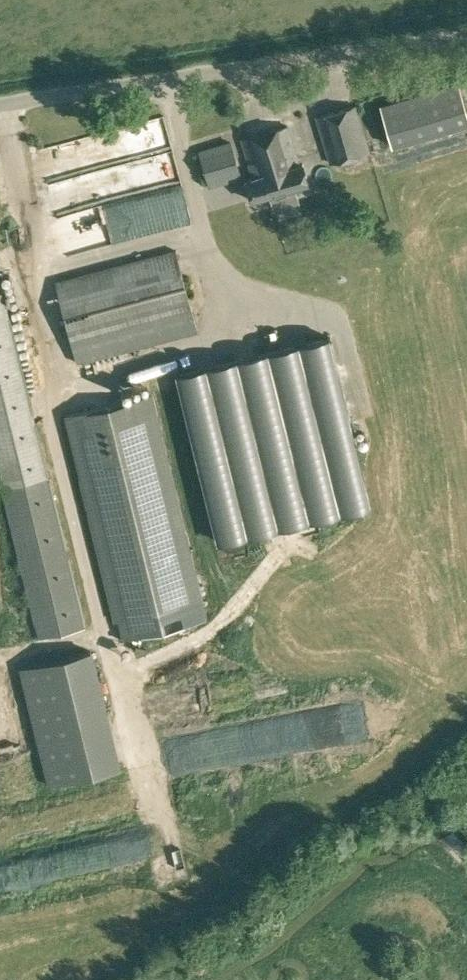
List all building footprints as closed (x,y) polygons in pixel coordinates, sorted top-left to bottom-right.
[(378,97),(391,141),(466,118),(466,107),(457,74),(378,97)] [(370,150),(356,103),(317,115),(331,161),(370,150)] [(170,117),(47,144),(55,181),(105,170),(112,204),(162,193),(168,218),(174,216),(177,229),(194,225),(170,117)] [(288,124),(241,138),(253,177),(246,179),(251,199),(269,194),(295,186),(309,182),(303,163),(299,164),(288,124)] [(230,139),(198,149),(209,185),(241,176),(230,139)] [(197,329),(176,249),(55,281),(77,361),(197,329)] [(84,627),(0,289),(0,472),(41,637),(84,627)] [(220,541),(337,512),(365,505),(345,422),(350,421),(330,337),(179,373),(220,541)] [(153,392),(64,414),(114,620),(204,598),(153,392)] [(91,650),(20,667),(49,785),(119,768),(91,650)]
